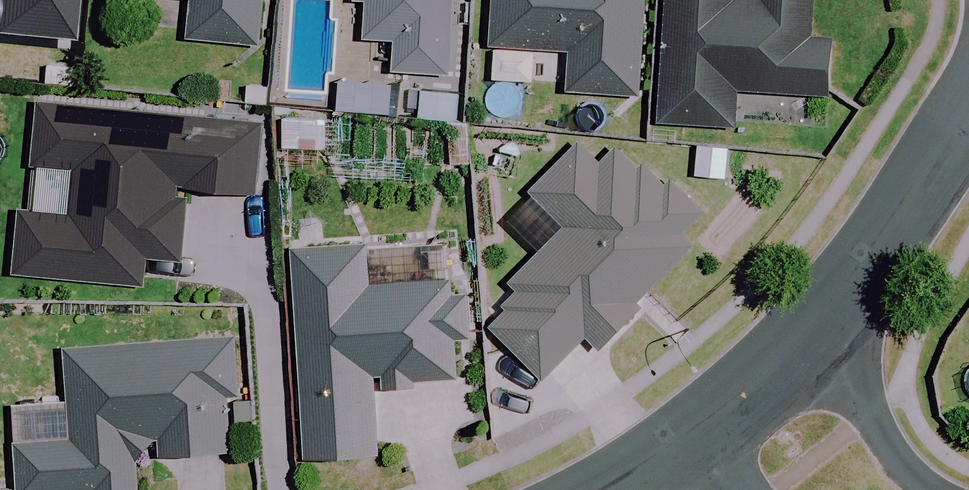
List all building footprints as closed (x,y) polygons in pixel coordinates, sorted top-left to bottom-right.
[(68,45),(72,0),(0,0),(0,39),(68,45)] [(198,3),(194,39),(259,46),(264,0),(172,0),(198,3)] [(361,5),(373,6),(370,40),(397,42),(395,71),(450,76),(456,0),(362,0),(361,5)] [(497,51),(576,57),(573,94),(639,99),(645,0),(501,0),(497,51)] [(664,123),(738,127),(740,90),(830,95),(833,37),(817,37),(819,0),(670,0),(664,123)] [(263,125),(44,106),(38,172),(80,176),(77,218),(25,213),(20,278),(144,288),(147,253),(183,256),(188,190),(256,196),(263,125)] [(547,379),(591,336),(605,350),(699,256),(685,242),(703,225),(641,162),(628,149),(610,167),(588,144),(535,197),(570,233),(485,317),(547,379)] [(468,341),(465,298),(452,299),(451,275),(370,279),(368,247),(299,251),(310,458),(378,454),(375,385),(457,381),(455,342),(468,341)] [(138,462),(137,441),(165,439),(166,461),(234,457),(228,341),(71,350),(76,444),(23,447),(25,489),(139,489),(138,462)]
